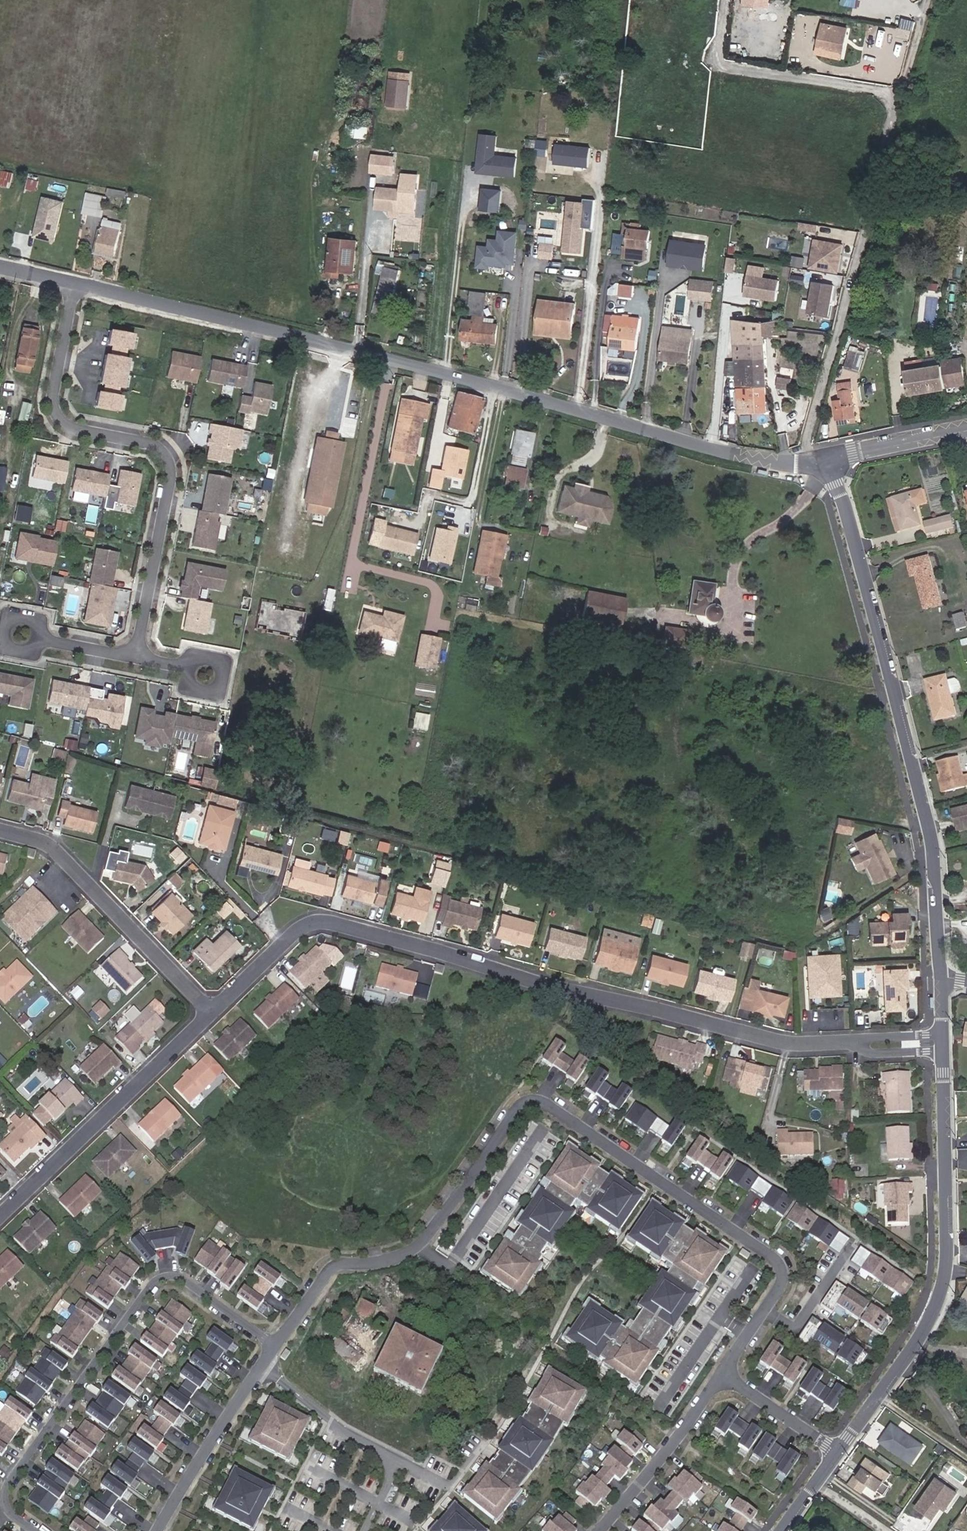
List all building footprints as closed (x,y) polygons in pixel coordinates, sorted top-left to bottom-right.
[(900,26),(912,29),(914,20),(902,17),(900,26)] [(842,50),(845,27),(821,24),(818,46),(842,50)] [(395,82),(381,80),(378,103),(393,104),(395,82)] [(362,137),(363,127),(348,125),(347,135),(362,137)] [(514,175),(516,157),(494,154),(489,150),(491,134),(481,133),(476,171),(514,175)] [(535,147),(536,140),(528,139),(528,146),(535,147)] [(536,140),(535,147),(544,148),(545,141),(536,140)] [(553,162),(587,166),(590,147),(555,143),(553,162)] [(392,173),(393,157),(371,155),(370,171),(392,173)] [(7,169),(2,168),(0,181),(0,186),(10,188),(14,170),(7,169)] [(419,174),(399,171),(396,188),(395,211),(414,213),(419,174)] [(395,211),(396,188),(376,187),(375,206),(385,207),(385,214),(394,215),(395,211)] [(104,197),(85,194),(82,212),(101,216),(104,197)] [(53,241),(62,202),(43,197),(34,236),(53,241)] [(567,204),(564,234),(570,234),(579,235),(583,205),(567,204)] [(556,237),(563,237),(564,216),(558,215),(556,237)] [(102,226),(119,229),(121,223),(104,219),(102,226)] [(818,233),(819,226),(800,223),(799,230),(818,233)] [(115,256),(119,229),(102,226),(97,252),(115,256)] [(647,247),(649,230),(630,228),(629,245),(625,245),(623,256),(644,258),(645,247),(647,247)] [(513,261),(516,232),(499,230),(498,240),(489,239),(489,247),(479,245),(477,265),(488,267),(488,263),(505,264),(505,260),(513,261)] [(614,231),(613,253),(622,253),(623,232),(614,231)] [(538,257),(553,258),(555,236),(539,235),(538,257)] [(353,271),(356,242),(331,238),(327,276),(339,277),(339,270),(353,271)] [(817,242),(811,268),(838,274),(844,247),(817,242)] [(702,273),(705,249),(671,245),(669,269),(682,271),(685,269),(687,270),(687,271),(702,273)] [(736,275),(738,260),(728,258),(727,274),(736,275)] [(388,315),(398,270),(378,266),(377,274),(382,275),(373,312),(388,315)] [(775,277),(743,272),(740,291),(773,296),(775,277)] [(815,282),(809,313),(829,317),(834,285),(815,282)] [(702,301),(704,286),(684,284),(682,299),(687,299),(702,301)] [(631,286),(619,285),(617,294),(630,296),(631,286)] [(480,315),(483,291),(469,289),(466,311),(472,312),(471,319),(462,318),(459,337),(493,341),(495,323),(491,322),(492,316),(480,315)] [(540,304),(574,308),(575,303),(540,299),(540,304)] [(572,331),(574,308),(540,304),(537,329),(572,331)] [(638,316),(606,314),(605,330),(610,331),(609,348),(636,350),(638,316)] [(765,413),(769,323),(745,322),(742,321),(740,321),(738,358),(729,358),(728,373),(737,373),(736,411),(765,413)] [(690,363),(693,341),(694,331),(664,327),(659,359),(690,363)] [(14,364),(28,367),(35,332),(21,329),(14,364)] [(128,352),(131,338),(108,333),(106,348),(114,349),(113,358),(104,356),(101,371),(123,375),(126,361),(122,360),(124,351),(128,352)] [(859,369),(863,355),(849,351),(845,366),(859,369)] [(194,384),(199,360),(169,354),(164,379),(173,380),(175,379),(177,380),(179,381),(194,384)] [(962,357),(941,359),(942,364),(945,387),(965,384),(962,357)] [(905,364),(906,371),(921,368),(919,361),(905,364)] [(240,390),(245,370),(209,362),(205,383),(240,390)] [(28,367),(14,364),(13,370),(27,373),(28,367)] [(910,393),(945,388),(945,387),(942,364),(921,368),(906,371),(910,393)] [(120,389),(123,375),(101,371),(98,385),(107,387),(105,395),(96,394),(93,408),(116,412),(118,398),(115,397),(117,388),(120,389)] [(794,381),(782,377),(779,387),(791,391),(794,381)] [(855,422),(854,415),(849,383),(840,384),(841,390),(838,390),(840,400),(833,401),(837,425),(855,422)] [(248,401),(239,399),(236,414),(246,416),(246,413),(264,417),(270,390),(252,386),(248,401)] [(471,435),(481,401),(456,394),(447,428),(471,435)] [(409,416),(412,401),(401,399),(398,414),(409,416)] [(16,419),(27,422),(33,403),(21,400),(16,419)] [(398,414),(391,449),(412,454),(419,418),(424,419),(427,405),(412,401),(409,416),(398,414)] [(234,447),(237,432),(206,426),(205,434),(208,435),(206,442),(205,447),(202,460),(224,465),(227,450),(229,450),(234,447)] [(526,455),(530,434),(514,431),(510,452),(512,453),(510,463),(522,465),(524,454),(526,455)] [(325,432),(324,440),(334,442),(335,435),(325,432)] [(325,507),(328,508),(342,444),(324,440),(316,438),(302,501),(305,502),(303,512),(323,516),(325,507)] [(460,480),(465,451),(444,447),(441,469),(445,470),(444,477),(460,480)] [(410,463),(412,454),(391,449),(389,459),(410,463)] [(61,484),(66,463),(33,457),(29,477),(61,484)] [(521,488),(524,468),(507,465),(503,485),(521,488)] [(442,470),(431,468),(427,485),(438,488),(442,470)] [(102,498),(107,476),(98,475),(96,476),(94,475),(92,474),(79,471),(75,493),(102,498)] [(132,507),(138,478),(117,474),(113,492),(115,492),(115,495),(113,494),(111,503),(132,507)] [(219,517),(226,480),(204,476),(197,512),(212,515),(219,517)] [(573,483),(572,488),(586,492),(588,487),(573,483)] [(392,490),(383,488),(382,495),(390,497),(392,490)] [(571,493),(561,490),(555,512),(576,517),(589,520),(602,523),(606,508),(603,501),(585,497),(586,492),(572,488),(571,493)] [(921,490),(884,501),(892,532),(920,524),(915,505),(924,502),(921,490)] [(606,497),(586,492),(585,497),(603,501),(606,508),(602,523),(607,525),(611,508),(606,497)] [(18,504),(15,518),(29,521),(32,507),(18,504)] [(197,512),(193,511),(190,528),(191,531),(190,533),(189,533),(186,548),(208,552),(214,523),(210,523),(212,515),(197,512)] [(949,516),(925,522),(927,533),(944,529),(946,537),(954,535),(949,516)] [(589,520),(576,517),(574,524),(587,528),(589,520)] [(408,554),(413,535),(380,526),(375,546),(408,554)] [(447,564),(456,530),(447,528),(446,532),(435,530),(428,560),(447,564)] [(480,532),(472,571),(486,574),(484,583),(498,585),(500,574),(495,573),(503,536),(480,532)] [(29,561),(49,565),(54,543),(36,539),(36,537),(19,533),(17,542),(20,543),(18,551),(24,557),(29,558),(29,561)] [(24,557),(18,551),(20,543),(17,542),(14,558),(29,561),(29,558),(24,557)] [(108,587),(115,552),(94,548),(87,583),(89,584),(108,587)] [(940,603),(927,554),(906,560),(910,577),(916,575),(924,607),(940,603)] [(184,565),(177,598),(186,600),(189,601),(192,586),(215,591),(219,572),(184,565)] [(47,575),(47,590),(60,590),(60,575),(47,575)] [(709,603),(711,583),(691,581),(687,613),(701,615),(704,618),(706,619),(710,620),(714,619),(717,615),(718,611),(718,609),(716,606),(709,603)] [(108,587),(89,584),(81,622),(105,626),(109,609),(107,608),(107,606),(110,604),(113,588),(108,587)] [(331,610),(334,589),(326,588),(323,608),(331,610)] [(617,622),(622,599),(589,592),(584,617),(617,622)] [(199,634),(205,604),(189,601),(186,600),(183,614),(184,614),(184,618),(182,618),(180,630),(199,634)] [(294,645),(300,616),(278,611),(277,614),(270,612),(271,607),(255,603),(250,630),(260,633),(259,635),(283,640),(282,642),(294,645)] [(377,619),(378,615),(363,612),(359,630),(396,639),(401,615),(384,611),(383,616),(381,620),(377,619)] [(960,629),(966,627),(966,620),(966,615),(957,617),(960,629)] [(234,625),(236,618),(229,617),(227,624),(234,625)] [(684,648),(687,631),(664,626),(661,644),(684,648)] [(438,639),(420,634),(413,664),(431,668),(438,639)] [(0,674),(0,693),(7,695),(5,705),(23,708),(29,680),(9,676),(7,678),(4,677),(4,675),(0,674)] [(956,714),(945,674),(925,679),(935,719),(956,714)] [(949,679),(950,691),(958,691),(957,678),(949,679)] [(85,689),(85,688),(49,680),(44,702),(81,709),(85,689)] [(98,692),(85,689),(81,709),(79,715),(93,717),(96,722),(102,723),(107,720),(108,713),(116,715),(121,690),(105,687),(103,696),(97,695),(98,692)] [(166,737),(170,715),(161,713),(160,718),(147,715),(148,711),(136,709),(131,737),(143,739),(142,744),(156,747),(157,742),(165,744),(166,737)] [(422,721),(428,721),(428,713),(414,712),(414,715),(422,716),(422,721)] [(115,722),(116,715),(108,713),(107,720),(115,722)] [(186,719),(170,715),(166,737),(206,745),(210,723),(193,720),(192,721),(187,720),(186,719)] [(961,759),(943,763),(950,793),(966,788),(966,785),(961,759)] [(195,787),(198,772),(186,770),(183,784),(195,787)] [(27,781),(9,776),(4,798),(38,806),(39,800),(47,802),(51,787),(49,786),(52,776),(30,771),(27,781)] [(176,797),(130,783),(123,805),(141,811),(142,809),(151,812),(151,814),(169,819),(176,797)] [(209,800),(229,805),(231,797),(211,792),(209,800)] [(67,800),(58,798),(54,813),(62,815),(60,823),(90,830),(95,809),(66,802),(67,800)] [(231,812),(206,805),(197,839),(207,842),(206,845),(208,846),(214,847),(222,849),(231,812)] [(953,814),(956,823),(966,820),(966,811),(953,814)] [(847,834),(849,821),(834,818),(832,832),(847,834)] [(956,823),(959,835),(966,833),(966,820),(956,823)] [(349,832),(341,830),(339,837),(347,839),(349,832)] [(873,836),(856,843),(872,881),(891,873),(886,860),(883,860),(882,857),(883,855),(878,842),(876,843),(873,836)] [(388,842),(379,840),(377,847),(386,850),(388,842)] [(279,855),(242,846),(234,875),(244,877),(247,867),(274,875),(279,855)] [(35,854),(26,851),(24,859),(33,861),(35,854)] [(433,860),(449,864),(450,860),(434,856),(433,860)] [(5,880),(10,861),(0,858),(0,879),(5,880)] [(309,862),(295,859),(293,867),(306,871),(309,862)] [(113,860),(110,880),(129,885),(131,881),(134,881),(132,885),(137,894),(155,884),(146,868),(113,860)] [(428,881),(443,885),(449,864),(433,860),(428,881)] [(293,867),(291,867),(286,885),(320,894),(320,893),(325,877),(325,876),(306,871),(293,867)] [(509,875),(502,874),(500,880),(508,882),(509,875)] [(375,884),(346,876),(341,894),(354,898),(357,898),(363,900),(378,904),(385,880),(377,878),(375,884)] [(327,895),(332,878),(325,877),(320,893),(327,895)] [(411,893),(412,886),(396,885),(395,891),(411,893)] [(413,898),(396,893),(390,913),(401,916),(406,917),(421,921),(429,892),(415,888),(413,898)] [(54,917),(32,894),(1,923),(24,947),(54,917)] [(149,912),(154,908),(167,895),(165,894),(148,910),(149,912)] [(149,912),(148,914),(154,920),(156,919),(160,924),(165,928),(163,930),(170,937),(190,918),(167,895),(154,908),(149,912)] [(448,897),(441,895),(435,918),(442,920),(441,923),(450,926),(451,922),(458,924),(463,925),(464,925),(472,927),(477,908),(447,900),(448,897)] [(827,917),(824,911),(816,914),(818,921),(827,917)] [(872,923),(874,942),(890,941),(895,945),(899,945),(904,940),(904,922),(907,921),(907,911),(891,912),(892,921),(872,923)] [(101,940),(76,914),(60,930),(85,955),(101,940)] [(495,935),(508,939),(514,941),(525,944),(531,923),(500,915),(495,935)] [(547,926),(542,948),(557,951),(564,952),(578,955),(583,934),(547,926)] [(214,971),(239,946),(225,931),(213,944),(208,940),(195,952),(214,971)] [(747,952),(751,937),(741,935),(738,949),(747,952)] [(637,948),(602,939),(596,960),(631,970),(637,948)] [(304,990),(330,963),(315,948),(288,975),(304,990)] [(126,962),(115,952),(97,969),(125,997),(141,982),(124,964),(126,962)] [(650,952),(644,974),(659,978),(665,980),(680,984),(686,962),(650,952)] [(836,956),(804,957),(805,998),(837,997),(836,956)] [(16,965),(5,977),(0,982),(0,1003),(6,1008),(32,981),(16,965)] [(394,971),(379,967),(372,988),(408,999),(415,978),(400,973),(394,971)] [(706,993),(712,995),(729,1000),(735,981),(701,971),(696,990),(706,993)] [(904,971),(882,973),(884,1012),(904,1011),(903,992),(899,992),(899,990),(905,990),(904,971)] [(313,981),(320,988),(324,984),(321,982),(324,979),(320,974),(313,981)] [(760,981),(758,988),(768,990),(770,983),(760,981)] [(783,996),(741,985),(737,999),(750,1002),(748,1009),(760,1013),(761,1010),(773,1013),(778,1014),(783,996)] [(267,1030),(298,999),(284,986),(253,1016),(267,1030)] [(748,1009),(750,1002),(737,999),(735,1006),(748,1009)] [(98,1000),(91,1009),(102,1019),(109,1010),(98,1000)] [(347,1015),(350,1005),(341,1003),(338,1013),(347,1015)] [(866,1021),(881,1021),(881,1011),(866,1011),(866,1021)] [(160,1026),(146,1012),(118,1040),(134,1056),(140,1050),(137,1048),(142,1044),(151,1034),(160,1026)] [(29,1026),(24,1021),(19,1026),(24,1031),(29,1026)] [(229,1067),(256,1040),(241,1025),(229,1036),(225,1041),(214,1052),(229,1067)] [(151,1034),(142,1044),(144,1046),(154,1036),(151,1034)] [(654,1058),(681,1066),(682,1063),(694,1066),(695,1061),(702,1062),(707,1045),(699,1042),(698,1047),(688,1044),(678,1042),(660,1037),(654,1058)] [(566,1056),(559,1052),(563,1045),(553,1038),(540,1059),(549,1065),(550,1063),(558,1068),(566,1056)] [(122,1065),(104,1047),(82,1069),(97,1086),(114,1069),(117,1072),(122,1065)] [(573,1082),(587,1061),(577,1054),(573,1061),(566,1056),(558,1068),(565,1073),(564,1075),(573,1082)] [(190,1104),(224,1072),(209,1057),(192,1073),(185,1080),(176,1089),(190,1104)] [(766,1068),(731,1059),(726,1078),(742,1082),(758,1086),(758,1087),(761,1087),(766,1068)] [(682,1063),(681,1066),(680,1068),(692,1072),(694,1066),(682,1063)] [(838,1066),(817,1067),(817,1072),(817,1075),(802,1075),(802,1073),(795,1073),(795,1086),(803,1086),(803,1090),(839,1088),(838,1066)] [(601,1097),(609,1085),(602,1081),(606,1074),(596,1067),(583,1088),(592,1094),(594,1092),(601,1097)] [(185,1080),(192,1073),(189,1070),(182,1077),(185,1080)] [(909,1073),(883,1073),(883,1081),(886,1081),(886,1111),(908,1112),(908,1093),(906,1094),(906,1081),(909,1082),(909,1073)] [(249,1092),(255,1087),(250,1082),(244,1087),(249,1092)] [(758,1086),(742,1082),(740,1093),(756,1097),(758,1087),(758,1086)] [(64,1112),(73,1103),(76,1107),(78,1109),(85,1102),(66,1083),(42,1106),(59,1123),(67,1115),(64,1112)] [(616,1111),(630,1090),(620,1083),(616,1090),(609,1085),(601,1097),(608,1102),(607,1104),(616,1111)] [(150,1143),(176,1116),(161,1101),(134,1127),(150,1143)] [(654,1132),(662,1121),(633,1102),(623,1117),(644,1131),(647,1128),(654,1132)] [(67,1115),(76,1107),(73,1103),(64,1112),(67,1115)] [(207,1127),(212,1122),(207,1116),(202,1122),(207,1127)] [(669,1146),(683,1126),(673,1119),(669,1126),(662,1121),(654,1132),(661,1137),(659,1140),(669,1146)] [(48,1139),(31,1121),(25,1127),(21,1122),(15,1127),(18,1130),(23,1135),(19,1139),(9,1148),(18,1157),(12,1163),(15,1166),(39,1142),(42,1145),(48,1139)] [(906,1143),(905,1127),(885,1127),(886,1159),(907,1158),(906,1143)] [(19,1139),(23,1135),(18,1130),(14,1134),(19,1139)] [(775,1133),(778,1155),(812,1153),(811,1134),(786,1137),(785,1132),(775,1133)] [(702,1165),(710,1153),(703,1149),(707,1142),(697,1135),(684,1156),(693,1162),(694,1160),(702,1165)] [(111,1179),(137,1152),(122,1137),(96,1163),(111,1179)] [(18,1157),(9,1148),(3,1154),(12,1163),(18,1157)] [(566,1216),(575,1202),(596,1216),(595,1217),(610,1227),(611,1226),(619,1231),(641,1198),(632,1192),(633,1191),(620,1182),(618,1184),(586,1163),(587,1161),(575,1153),(574,1155),(566,1149),(556,1163),(561,1166),(558,1170),(554,1167),(544,1181),(550,1185),(540,1199),(537,1196),(521,1220),(524,1222),(509,1245),(504,1242),(497,1254),(501,1256),(498,1260),(494,1258),(484,1273),(491,1277),(490,1278),(512,1293),(513,1292),(520,1297),(533,1277),(531,1275),(543,1258),(541,1256),(551,1240),(555,1243),(570,1219),(566,1216)] [(717,1179),(731,1158),(721,1151),(716,1158),(710,1153),(702,1165),(709,1170),(708,1172),(717,1179)] [(735,1161),(724,1177),(745,1191),(748,1187),(755,1192),(763,1180),(735,1161)] [(9,1177),(0,1168),(0,1186),(9,1177)] [(78,1220),(104,1193),(89,1178),(63,1205),(78,1220)] [(841,1178),(830,1178),(831,1191),(841,1191),(841,1178)] [(781,1215),(791,1199),(763,1180),(755,1192),(762,1197),(759,1200),(781,1215)] [(909,1190),(909,1182),(877,1181),(877,1203),(879,1203),(878,1221),(899,1221),(900,1204),(898,1204),(898,1201),(902,1199),(903,1190),(909,1190)] [(795,1201),(784,1217),(805,1231),(816,1215),(795,1201)] [(657,1209),(649,1204),(627,1237),(635,1242),(634,1244),(650,1254),(651,1253),(671,1266),(661,1280),(657,1277),(641,1301),(646,1304),(627,1332),(611,1321),(612,1319),(590,1304),(586,1310),(585,1309),(571,1331),(572,1332),(567,1338),(590,1354),(592,1352),(616,1368),(615,1370),(631,1381),(633,1379),(638,1382),(647,1367),(643,1365),(646,1360),(650,1363),(659,1351),(656,1349),(671,1327),(668,1325),(672,1320),(675,1323),(691,1299),(687,1297),(697,1282),(702,1286),(711,1272),(707,1269),(710,1265),(714,1268),(723,1254),(715,1248),(717,1246),(704,1238),(702,1240),(670,1219),(671,1216),(658,1208),(657,1209)] [(33,1257),(60,1231),(45,1215),(33,1227),(29,1231),(18,1242),(33,1257)] [(848,1237),(816,1215),(805,1231),(837,1252),(848,1237)] [(178,1228),(163,1231),(166,1247),(175,1245),(179,1247),(177,1252),(187,1256),(196,1231),(186,1228),(185,1231),(178,1228)] [(140,1235),(132,1242),(149,1262),(157,1256),(153,1251),(157,1249),(166,1247),(163,1231),(148,1233),(142,1238),(140,1235)] [(232,1255),(234,1253),(226,1248),(224,1250),(211,1240),(198,1259),(211,1269),(210,1270),(218,1275),(232,1255)] [(911,1280),(858,1244),(848,1260),(901,1295),(911,1280)] [(745,1257),(748,1252),(740,1247),(737,1252),(745,1257)] [(27,1270),(13,1254),(0,1267),(0,1295),(1,1296),(27,1270)] [(130,1280),(139,1267),(120,1254),(110,1267),(109,1266),(103,1274),(105,1275),(124,1288),(125,1289),(131,1281),(130,1280)] [(233,1288),(248,1266),(232,1255),(218,1275),(225,1280),(224,1282),(233,1288)] [(276,1287),(283,1277),(262,1263),(256,1273),(262,1277),(257,1285),(269,1293),(274,1286),(276,1287)] [(115,1302),(124,1288),(105,1275),(96,1289),(94,1287),(88,1295),(111,1310),(116,1303),(115,1302)] [(866,1303),(833,1280),(816,1305),(828,1313),(833,1306),(854,1320),(860,1311),(866,1303)] [(266,1301),(264,1300),(269,1293),(257,1285),(252,1291),(246,1287),(239,1297),(259,1311),(266,1301)] [(403,1296),(407,1289),(402,1286),(398,1293),(403,1296)] [(344,1324),(329,1346),(355,1367),(380,1334),(366,1322),(371,1316),(378,1302),(362,1294),(353,1313),(341,1303),(332,1315),(344,1324)] [(183,1327),(192,1315),(172,1300),(163,1314),(162,1313),(156,1320),(158,1321),(178,1335),(178,1336),(184,1328),(183,1327)] [(99,1325),(105,1317),(83,1301),(77,1309),(79,1310),(69,1324),(88,1337),(98,1324),(99,1325)] [(862,1313),(868,1304),(866,1303),(860,1311),(862,1313)] [(890,1319),(868,1304),(862,1313),(858,1320),(879,1334),(890,1319)] [(842,1338),(809,1315),(793,1340),(805,1348),(810,1341),(830,1355),(836,1346),(839,1348),(834,1355),(855,1369),(866,1354),(845,1339),(847,1335),(845,1334),(842,1338)] [(169,1348),(178,1335),(158,1321),(148,1334),(147,1333),(142,1341),(164,1356),(169,1349),(169,1348)] [(69,1324),(59,1337),(58,1336),(52,1343),(74,1359),(79,1352),(78,1351),(88,1337),(69,1324)] [(438,1351),(395,1329),(394,1328),(373,1368),(418,1392),(438,1351)] [(229,1353),(236,1344),(216,1330),(209,1339),(216,1344),(211,1351),(222,1359),(227,1352),(229,1353)] [(136,1393),(158,1361),(135,1345),(129,1354),(131,1356),(122,1370),(120,1368),(113,1377),(136,1393)] [(778,1351),(768,1345),(754,1366),(763,1372),(768,1365),(775,1370),(783,1358),(776,1353),(778,1351)] [(292,1360),(297,1349),(293,1346),(287,1357),(292,1360)] [(16,1360),(21,1353),(17,1350),(12,1356),(16,1360)] [(33,1373),(52,1386),(62,1372),(63,1373),(68,1366),(46,1350),(41,1358),(43,1359),(33,1373)] [(200,1353),(193,1363),(213,1377),(220,1367),(218,1366),(222,1359),(211,1351),(206,1358),(200,1353)] [(790,1363),(783,1358),(775,1370),(783,1375),(778,1382),(788,1388),(802,1367),(792,1361),(790,1363)] [(203,1390),(210,1381),(190,1367),(183,1376),(190,1381),(185,1388),(196,1396),(201,1389),(203,1390)] [(586,1390),(552,1370),(547,1379),(546,1378),(537,1391),(539,1393),(532,1405),(534,1406),(530,1412),(529,1411),(526,1416),(523,1415),(518,1424),(521,1425),(512,1441),(509,1439),(504,1448),(506,1449),(502,1454),(504,1455),(500,1461),(498,1459),(485,1475),(483,1473),(473,1486),(475,1487),(468,1494),(498,1520),(504,1512),(506,1513),(516,1501),(514,1500),(537,1473),(541,1466),(538,1464),(548,1446),(552,1448),(572,1412),(575,1413),(583,1399),(581,1398),(586,1390)] [(48,1394),(54,1387),(52,1386),(33,1373),(31,1371),(26,1379),(27,1379),(18,1392),(38,1407),(47,1393),(48,1394)] [(815,1397),(823,1385),(816,1380),(818,1378),(808,1371),(794,1392),(803,1398),(807,1392),(815,1397)] [(105,1392),(101,1399),(121,1414),(132,1398),(110,1382),(103,1391),(105,1392)] [(830,1389),(823,1385),(815,1397),(822,1402),(818,1408),(827,1414),(841,1394),(831,1387),(830,1389)] [(196,1396),(185,1388),(180,1395),(174,1390),(167,1400),(187,1414),(194,1404),(192,1403),(196,1396)] [(31,1415),(9,1399),(4,1407),(0,1414),(0,1423),(16,1434),(25,1421),(26,1422),(31,1415)] [(121,1414),(101,1399),(96,1406),(94,1405),(88,1414),(110,1429),(121,1414)] [(303,1435),(307,1426),(305,1425),(310,1417),(274,1399),(269,1408),(268,1407),(263,1416),(264,1417),(262,1422),(261,1422),(256,1431),(258,1431),(254,1440),(290,1458),(294,1449),(296,1450),(300,1441),(299,1440),(302,1435),(303,1435)] [(164,1418),(159,1425),(171,1433),(175,1426),(178,1427),(184,1418),(164,1404),(157,1413),(164,1418)] [(736,1413),(726,1407),(712,1427),(722,1434),(726,1427),(734,1432),(742,1420),(735,1416),(736,1413)] [(746,1450),(760,1429),(750,1423),(749,1425),(742,1420),(734,1432),(741,1437),(737,1444),(746,1450)] [(76,1435),(71,1442),(91,1456),(93,1457),(98,1450),(98,1449),(107,1436),(87,1422),(77,1435),(76,1435)] [(16,1434),(0,1423),(0,1454),(2,1456),(8,1449),(6,1448),(16,1434)] [(171,1433),(159,1425),(154,1432),(148,1428),(141,1437),(161,1451),(168,1442),(166,1440),(171,1433)] [(922,1447),(891,1426),(889,1429),(889,1432),(888,1434),(885,1435),(879,1443),(910,1465),(922,1447)] [(651,1441),(638,1429),(633,1435),(627,1430),(619,1439),(625,1444),(621,1449),(619,1448),(611,1456),(613,1458),(606,1466),(609,1468),(599,1479),(597,1477),(590,1485),(588,1484),(580,1492),(584,1496),(580,1502),(590,1512),(596,1506),(599,1509),(607,1500),(609,1502),(616,1493),(611,1488),(620,1477),(626,1482),(633,1474),(631,1472),(638,1463),(635,1460),(639,1455),(641,1457),(648,1448),(646,1447),(651,1441)] [(774,1439),(764,1432),(750,1453),(759,1459),(764,1453),(771,1458),(779,1445),(772,1441),(774,1439)] [(152,1465),(158,1455),(138,1441),(131,1451),(138,1455),(133,1462),(145,1470),(150,1463),(152,1465)] [(91,1456),(71,1442),(66,1449),(64,1447),(58,1456),(80,1472),(91,1456)] [(784,1475),(798,1454),(788,1448),(786,1450),(779,1445),(771,1458),(779,1463),(774,1469),(784,1475)] [(940,1456),(945,1449),(939,1445),(934,1452),(940,1456)] [(867,1459),(860,1469),(863,1471),(862,1473),(859,1478),(858,1477),(857,1479),(854,1477),(848,1486),(860,1495),(866,1487),(876,1494),(889,1475),(867,1459)] [(77,1477),(54,1462),(48,1470),(50,1472),(45,1479),(65,1493),(77,1477)] [(145,1470),(133,1462),(128,1469),(122,1465),(115,1474),(135,1488),(142,1479),(140,1477),(145,1470)] [(269,1506),(273,1497),(271,1496),(275,1487),(239,1470),(235,1478),(233,1477),(229,1486),(230,1487),(227,1492),(226,1492),(222,1501),(224,1502),(219,1511),(255,1528),(260,1519),(261,1520),(266,1511),(265,1511),(267,1505),(269,1506)] [(668,1523),(663,1519),(672,1507),(675,1510),(682,1501),(683,1503),(691,1493),(686,1490),(690,1484),(680,1475),(675,1481),(673,1479),(666,1489),(662,1486),(655,1495),(661,1500),(652,1511),(649,1508),(642,1517),(640,1516),(633,1525),(638,1529),(637,1530),(658,1530),(659,1530),(660,1530),(662,1530),(668,1523)] [(126,1502),(132,1492),(112,1478),(106,1488),(112,1492),(107,1499),(119,1507),(124,1500),(126,1502)] [(65,1493),(45,1479),(40,1486),(41,1487),(31,1501),(51,1515),(61,1502),(62,1502),(67,1494),(65,1493)] [(940,1492),(945,1486),(936,1480),(931,1486),(940,1492)] [(932,1521),(943,1505),(947,1508),(956,1494),(945,1486),(940,1492),(931,1486),(915,1509),(932,1521)] [(747,1517),(750,1519),(756,1509),(736,1496),(734,1500),(728,1496),(724,1502),(736,1510),(726,1524),(722,1521),(720,1525),(714,1521),(710,1527),(717,1530),(738,1530),(737,1530),(747,1517)] [(119,1507),(107,1499),(102,1506),(96,1502),(89,1511),(109,1525),(116,1516),(114,1514),(119,1507)] [(460,1505),(453,1512),(452,1511),(441,1522),(443,1524),(436,1530),(487,1530),(460,1505)] [(575,1527),(580,1522),(570,1512),(565,1518),(562,1515),(555,1523),(553,1521),(545,1530),(546,1530),(579,1530),(575,1527)] [(104,1528),(93,1520),(88,1527),(81,1522),(75,1530),(102,1530),(104,1528)]
